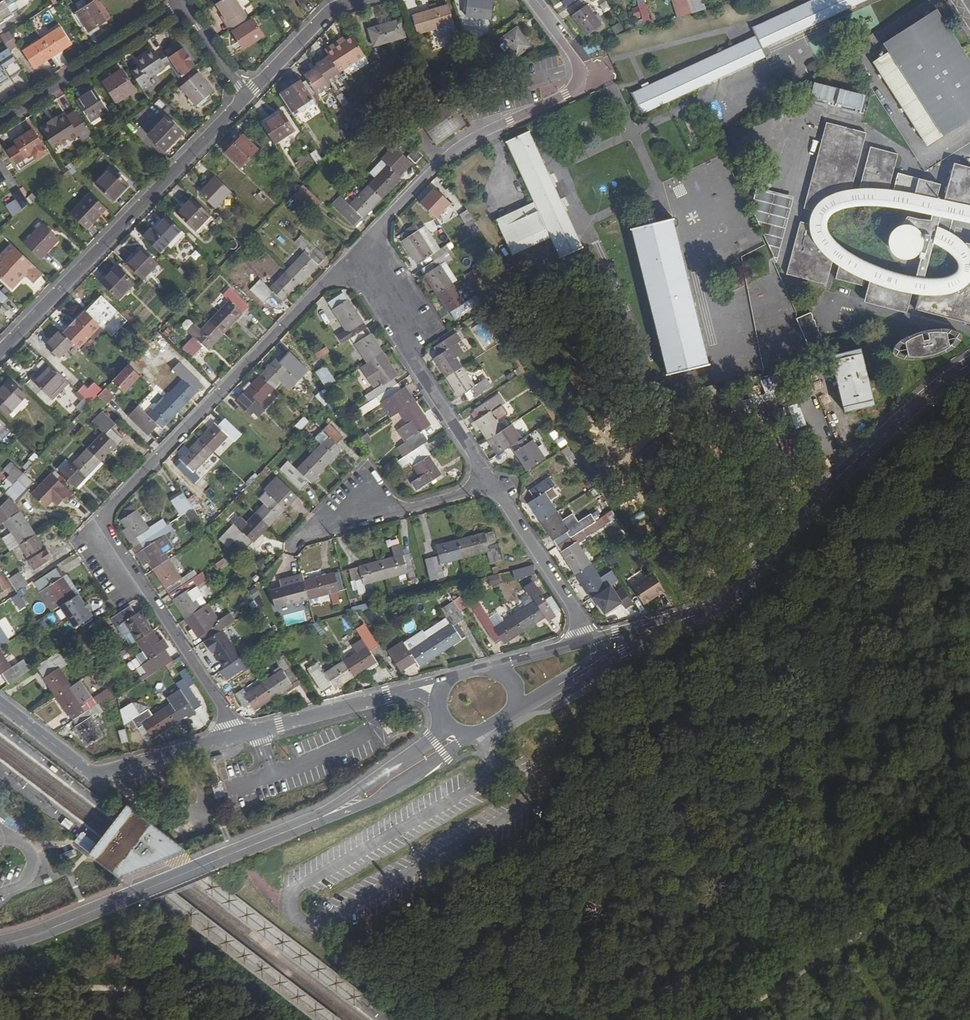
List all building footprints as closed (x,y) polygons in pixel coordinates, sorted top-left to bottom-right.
[(0,5),(0,25),(13,17),(11,13),(8,7),(20,0),(7,0),(0,5)] [(25,0),(20,0),(8,7),(11,13),(27,3),(25,0)] [(111,18),(100,0),(86,0),(89,6),(94,3),(105,21),(111,18)] [(237,0),(222,0),(216,4),(224,16),(228,21),(229,20),(234,28),(240,24),(247,19),(249,18),(237,0)] [(493,2),(483,0),(468,0),(466,15),(491,19),(493,2)] [(752,29),(756,37),(632,94),(631,93),(630,93),(641,117),(642,116),(642,115),(764,57),(761,50),(869,0),(814,0),(752,29)] [(678,0),(670,0),(673,8),(676,18),(690,14),(687,4),(680,6),(678,0)] [(687,4),(690,14),(702,10),(699,0),(686,0),(687,4)] [(603,13),(610,9),(605,1),(598,5),(603,13)] [(641,16),(648,14),(644,1),(637,3),(641,16)] [(105,21),(94,3),(89,6),(78,13),(92,35),(101,30),(98,25),(105,21)] [(601,25),(586,5),(585,6),(582,3),(574,8),(577,12),(572,16),(587,36),(601,25)] [(452,23),(453,23),(448,6),(412,16),(417,33),(435,28),(452,23)] [(936,11),(881,43),(887,52),(871,61),(922,147),(969,118),(969,70),(936,11)] [(221,17),(230,30),(234,28),(229,20),(228,21),(224,16),(221,17)] [(248,22),(247,19),(240,24),(242,27),(233,32),(244,49),(263,36),(253,19),(248,22)] [(373,46),(405,37),(401,20),(368,29),(373,46)] [(611,26),(614,34),(623,30),(619,22),(611,26)] [(452,23),(435,28),(438,38),(455,33),(452,23)] [(61,28),(43,40),(54,57),(61,53),(60,51),(71,44),(61,28)] [(530,47),(516,28),(502,38),(516,57),(530,47)] [(0,34),(0,35),(9,49),(10,52),(19,46),(13,36),(10,32),(6,35),(4,32),(0,34)] [(339,71),(364,55),(353,36),(346,41),(341,43),(340,41),(325,49),(330,56),(339,71)] [(43,40),(23,52),(34,68),(45,60),(46,62),(54,57),(43,40)] [(10,79),(3,69),(5,67),(12,78),(23,71),(10,52),(9,49),(0,55),(0,85),(10,79)] [(183,49),(168,58),(171,63),(181,79),(195,67),(183,49)] [(140,66),(131,72),(142,90),(143,92),(152,87),(148,79),(157,74),(166,68),(165,66),(159,56),(156,50),(147,55),(150,60),(140,66)] [(165,52),(159,56),(165,66),(171,63),(168,58),(165,52)] [(137,62),(140,66),(150,60),(147,55),(137,62)] [(328,84),(342,74),(339,71),(330,56),(316,65),(317,68),(328,84)] [(813,74),(822,66),(815,58),(806,66),(813,74)] [(317,68),(304,76),(308,81),(317,95),(330,87),(328,84),(317,68)] [(135,92),(123,71),(114,77),(115,78),(105,85),(117,104),(135,92)] [(161,81),(157,74),(148,79),(152,87),(161,81)] [(197,106),(213,93),(199,74),(182,87),(197,106)] [(807,98),(863,110),(866,92),(811,80),(807,98)] [(308,81),(303,85),(312,100),(316,106),(322,103),(317,95),(308,81)] [(296,111),(312,100),(303,85),(301,83),(285,92),(296,111)] [(90,122),(108,111),(94,90),(77,101),(90,122)] [(144,105),(149,102),(143,92),(142,90),(137,93),(144,105)] [(341,91),(335,95),(342,106),(348,102),(341,91)] [(443,92),(437,96),(444,105),(450,100),(443,92)] [(444,105),(420,122),(427,133),(430,131),(439,143),(466,123),(450,100),(444,105)] [(93,135),(77,111),(67,117),(66,115),(58,120),(49,126),(41,131),(54,150),(69,140),(71,142),(80,137),(83,142),(93,135)] [(359,127),(369,116),(366,111),(354,120),(359,127)] [(282,112),(263,125),(275,143),(294,131),(282,112)] [(165,150),(182,132),(166,116),(149,134),(165,150)] [(861,192),(854,194),(870,133),(833,121),(807,206),(820,210),(817,215),(815,218),(815,223),(802,220),(787,270),(826,283),(834,256),(840,261),(835,278),(862,286),(865,275),(870,277),(864,296),(906,308),(911,291),(918,292),(913,311),(969,329),(969,248),(966,247),(964,253),(958,244),(952,239),(957,219),(969,223),(969,171),(957,167),(944,207),(938,205),(943,186),(902,174),(896,191),(891,191),(902,154),(875,146),(861,192)] [(48,153),(33,130),(15,142),(18,146),(8,152),(17,164),(33,154),(37,160),(48,153)] [(430,131),(427,133),(436,145),(439,143),(430,131)] [(530,133),(530,132),(505,143),(506,144),(507,144),(533,202),(496,220),(507,245),(504,246),(507,251),(510,250),(512,255),(549,238),(558,256),(557,257),(558,258),(561,257),(562,258),(565,257),(564,255),(583,246),(582,245),(581,246),(529,133),(530,133)] [(239,167),(255,150),(241,136),(225,153),(239,167)] [(399,177),(412,163),(407,159),(395,147),(381,161),(388,167),(370,186),(382,198),(401,179),(399,177)] [(317,149),(310,152),(315,163),(322,161),(317,149)] [(423,157),(416,149),(409,156),(416,164),(423,157)] [(21,171),(37,160),(33,154),(17,164),(21,171)] [(127,185),(110,168),(95,184),(111,200),(118,192),(119,194),(127,185)] [(217,178),(195,200),(210,215),(232,193),(217,178)] [(301,186),(293,195),(312,214),(321,205),(301,186)] [(382,198),(370,186),(351,206),(344,200),(336,208),(355,226),(363,218),(382,198)] [(433,188),(420,203),(436,218),(450,203),(433,188)] [(780,247),(792,195),(763,188),(751,240),(780,247)] [(26,199),(20,191),(13,195),(16,201),(6,207),(13,218),(29,205),(26,199)] [(112,201),(119,194),(118,192),(111,200),(112,201)] [(85,229),(106,208),(90,194),(70,215),(85,229)] [(32,195),(26,199),(30,205),(31,207),(36,201),(32,195)] [(194,232),(210,215),(195,200),(186,210),(184,209),(177,215),(194,232)] [(474,235),(481,231),(467,211),(461,215),(465,222),(474,235)] [(182,230),(168,217),(164,222),(153,233),(150,230),(143,237),(160,253),(167,245),(182,230)] [(672,219),(672,218),(629,227),(629,229),(631,229),(666,372),(664,373),(664,374),(707,364),(706,362),(705,363),(670,219),(672,219)] [(150,230),(153,233),(164,222),(161,219),(150,230)] [(474,235),(465,222),(461,225),(470,238),(474,235)] [(39,259),(58,239),(43,225),(24,245),(39,259)] [(426,226),(423,228),(438,252),(441,249),(426,226)] [(445,254),(451,250),(447,245),(441,249),(438,252),(423,228),(404,240),(419,264),(431,256),(434,261),(445,254)] [(182,230),(167,245),(171,249),(186,234),(182,230)] [(306,253),(287,273),(299,285),(325,258),(303,235),(295,243),(306,253)] [(43,274),(13,246),(0,259),(0,261),(2,263),(0,266),(0,278),(13,290),(22,280),(19,277),(22,273),(26,277),(34,284),(43,274)] [(143,250),(128,266),(142,280),(157,264),(143,250)] [(448,260),(445,254),(434,261),(437,267),(426,275),(438,294),(453,284),(441,265),(448,260)] [(434,261),(422,269),(426,275),(437,267),(434,261)] [(116,267),(101,283),(118,300),(134,284),(116,267)] [(281,304),(299,285),(287,273),(272,289),(262,279),(256,284),(269,297),(272,296),(281,304)] [(465,303),(453,284),(438,294),(450,313),(451,312),(456,320),(478,306),(473,298),(465,303)] [(0,289),(0,307),(3,304),(2,303),(8,297),(0,289)] [(230,302),(211,322),(224,334),(248,308),(231,292),(226,298),(230,302)] [(339,337),(343,345),(353,339),(355,337),(351,331),(363,323),(344,294),(330,304),(347,331),(339,337)] [(102,296),(86,312),(100,326),(102,328),(118,312),(102,296)] [(70,327),(63,334),(78,348),(79,348),(100,326),(86,312),(85,311),(78,319),(77,319),(69,327),(70,327)] [(809,313),(795,319),(806,346),(807,346),(821,343),(820,336),(818,335),(817,329),(816,328),(814,321),(813,320),(812,314),(809,313)] [(482,319),(470,328),(483,349),(496,340),(482,319)] [(183,329),(187,333),(193,326),(189,323),(186,322),(182,325),(183,329)] [(208,351),(224,334),(211,322),(200,333),(193,326),(187,333),(193,338),(189,343),(190,344),(185,349),(193,357),(203,347),(208,351)] [(351,331),(355,337),(367,329),(363,323),(351,331)] [(356,344),(368,363),(383,353),(371,335),(367,329),(355,337),(353,339),(356,344)] [(63,364),(78,348),(63,334),(61,331),(45,347),(63,364)] [(436,358),(448,377),(463,367),(457,358),(450,348),(457,344),(461,341),(457,335),(444,344),(448,350),(442,354),(436,358)] [(935,354),(940,351),(937,336),(931,335),(925,335),(920,335),(914,336),(909,337),(904,340),(899,342),(895,346),(898,360),(903,361),(909,361),(914,361),(919,360),(925,359),(930,357),(935,354)] [(834,342),(836,351),(858,345),(856,336),(834,342)] [(444,344),(437,348),(442,354),(448,350),(444,344)] [(464,353),(457,344),(450,348),(457,358),(464,353)] [(318,358),(330,352),(327,346),(315,352),(318,358)] [(871,404),(858,350),(828,356),(842,411),(871,404)] [(277,360),(262,376),(275,389),(291,372),(297,379),(302,374),(298,369),(303,364),(291,353),(281,363),(277,360)] [(367,398),(370,402),(379,396),(399,383),(395,378),(398,376),(383,353),(368,363),(360,368),(376,391),(367,398)] [(49,363),(27,386),(47,405),(69,382),(49,363)] [(139,376),(128,365),(112,382),(123,393),(139,376)] [(326,367),(316,373),(327,390),(337,384),(326,367)] [(475,386),(463,367),(448,377),(460,396),(473,388),(477,394),(491,385),(487,379),(475,386)] [(183,380),(164,400),(177,413),(196,393),(185,382),(190,377),(182,369),(177,374),(183,380)] [(259,405),(275,389),(262,376),(253,386),(247,393),(239,401),(258,420),(265,411),(259,405)] [(770,376),(761,378),(764,395),(733,401),(734,409),(775,401),(770,376)] [(81,410),(101,388),(93,380),(87,387),(83,384),(74,394),(81,400),(76,405),(81,410)] [(0,391),(0,403),(10,412),(25,396),(9,381),(0,391)] [(299,382),(292,389),(300,396),(307,389),(299,382)] [(244,390),(247,393),(253,386),(251,383),(244,390)] [(391,397),(401,412),(415,402),(406,387),(403,389),(399,383),(379,396),(383,402),(391,397)] [(114,397),(105,389),(98,397),(106,405),(114,397)] [(155,389),(144,398),(152,406),(162,397),(155,389)] [(314,396),(324,405),(329,400),(319,390),(314,396)] [(485,407),(476,413),(480,419),(476,421),(488,440),(504,430),(498,421),(508,414),(502,404),(503,403),(499,397),(485,407)] [(177,413),(164,400),(148,417),(138,407),(128,417),(148,437),(158,426),(162,429),(177,413)] [(406,442),(413,452),(424,444),(429,441),(422,432),(431,426),(415,402),(401,412),(409,425),(416,436),(406,442)] [(794,427),(804,425),(799,402),(788,405),(794,427)] [(10,412),(0,403),(0,407),(8,415),(10,412)] [(89,449),(102,462),(123,439),(112,429),(117,424),(103,411),(93,422),(104,433),(89,449)] [(217,424),(201,441),(213,453),(229,436),(236,442),(240,437),(226,422),(220,427),(217,424)] [(400,431),(406,442),(416,436),(409,425),(400,431)] [(329,439),(313,455),(326,467),(341,451),(332,442),(337,437),(327,427),(322,432),(329,439)] [(513,445),(504,430),(488,440),(498,455),(513,445)] [(533,440),(515,452),(527,471),(545,459),(533,440)] [(194,473),(213,453),(201,441),(177,465),(200,487),(204,483),(194,473)] [(431,455),(424,444),(413,452),(407,456),(421,478),(413,483),(418,492),(442,476),(429,456),(431,455)] [(569,463),(576,458),(567,445),(560,450),(569,463)] [(76,489),(102,462),(89,449),(73,466),(67,460),(56,471),(76,489)] [(310,484),(326,467),(313,455),(297,471),(288,463),(284,467),(297,480),(302,476),(310,484)] [(79,491),(104,464),(102,462),(76,489),(79,491)] [(18,481),(27,490),(35,483),(25,474),(18,481)] [(52,474),(32,495),(46,509),(53,502),(57,505),(60,502),(61,503),(63,502),(66,504),(73,495),(52,474)] [(265,504),(256,514),(269,526),(298,497),(278,478),(265,491),(267,493),(260,499),(265,504)] [(1,488),(6,493),(15,484),(9,479),(8,480),(1,488)] [(530,503),(542,522),(557,512),(550,501),(558,496),(555,489),(557,488),(552,480),(531,493),(534,499),(530,503)] [(6,493),(16,502),(27,490),(18,481),(15,484),(6,493)] [(6,493),(0,500),(0,517),(17,506),(16,502),(6,493)] [(175,501),(184,516),(195,509),(185,495),(175,501)] [(123,520),(139,546),(161,531),(158,526),(150,530),(133,505),(125,509),(127,512),(124,513),(127,518),(123,520)] [(17,506),(0,517),(0,529),(7,524),(13,533),(4,538),(12,551),(21,545),(35,535),(17,506)] [(585,538),(616,517),(612,511),(590,526),(581,532),(585,538)] [(542,522),(558,547),(581,532),(590,526),(587,520),(570,531),(557,512),(542,522)] [(632,522),(644,517),(642,512),(630,517),(632,522)] [(259,536),(269,526),(256,514),(246,524),(239,517),(228,529),(236,537),(242,532),(252,543),(259,536)] [(150,562),(155,571),(170,561),(157,541),(164,537),(161,531),(139,546),(143,552),(138,555),(145,565),(150,562)] [(585,538),(581,532),(558,547),(576,576),(592,565),(579,546),(577,542),(584,538),(585,538)] [(485,534),(459,541),(464,559),(489,552),(491,560),(498,558),(496,547),(488,548),(485,534)] [(45,551),(35,535),(21,545),(31,560),(29,562),(35,571),(53,559),(47,550),(45,551)] [(262,539),(259,536),(252,543),(255,545),(262,539)] [(464,559),(459,541),(437,547),(440,561),(433,563),(436,575),(443,573),(441,565),(464,559)] [(396,558),(382,562),(387,579),(409,574),(411,582),(414,581),(415,584),(418,583),(410,554),(404,556),(402,546),(394,548),(396,558)] [(610,566),(618,562),(611,552),(604,557),(610,566)] [(155,571),(171,595),(193,580),(190,574),(182,579),(170,561),(155,571)] [(364,585),(387,579),(382,562),(360,568),(361,576),(355,577),(360,596),(366,594),(364,585)] [(436,575),(433,563),(428,564),(431,576),(436,575)] [(592,565),(576,576),(592,600),(592,599),(596,606),(609,597),(624,588),(619,581),(607,589),(592,565)] [(531,568),(513,573),(515,580),(533,576),(531,568)] [(49,588),(61,606),(75,597),(58,569),(36,583),(42,593),(49,588)] [(614,570),(608,571),(610,583),(616,582),(614,570)] [(642,601),(662,587),(650,570),(630,583),(642,601)] [(9,576),(15,590),(27,585),(21,571),(9,576)] [(302,576),(304,583),(326,577),(319,571),(302,576)] [(338,593),(348,590),(343,573),(326,577),(304,583),(309,601),(332,595),(334,605),(341,603),(338,593)] [(6,575),(2,578),(8,587),(12,584),(6,575)] [(280,582),(282,589),(283,589),(304,583),(302,576),(280,582)] [(497,576),(488,578),(494,589),(500,585),(497,576)] [(177,604),(187,620),(202,610),(190,591),(197,586),(193,580),(171,595),(177,604)] [(533,602),(512,615),(522,630),(545,616),(547,619),(554,615),(553,614),(544,600),(532,582),(522,589),(526,595),(528,594),(533,602)] [(282,589),(271,592),(276,610),(309,601),(304,583),(283,589),(282,589)] [(248,591),(253,598),(260,594),(255,586),(248,591)] [(61,606),(60,607),(75,628),(93,616),(78,595),(75,597),(61,606)] [(550,596),(544,600),(553,614),(559,610),(550,596)] [(452,625),(430,640),(439,655),(462,640),(454,627),(463,621),(456,609),(452,611),(448,605),(442,608),(452,625)] [(125,623),(138,642),(153,632),(140,613),(137,615),(132,606),(113,619),(118,628),(125,623)] [(187,620),(203,644),(207,642),(224,631),(234,624),(231,619),(215,629),(202,610),(187,620)] [(522,630),(512,615),(493,627),(483,611),(476,615),(488,633),(495,644),(501,640),(503,642),(522,630)] [(366,649),(344,663),(354,678),(378,663),(369,649),(375,646),(365,630),(359,633),(364,640),(362,642),(366,649)] [(224,631),(207,642),(224,671),(241,659),(224,631)] [(154,668),(158,672),(173,662),(153,632),(138,642),(150,662),(141,667),(145,674),(154,668)] [(404,642),(388,652),(401,672),(417,662),(421,667),(439,655),(430,640),(425,633),(413,640),(417,648),(410,652),(404,642)] [(2,675),(10,686),(30,673),(22,662),(11,669),(0,651),(0,676),(2,675)] [(59,669),(69,662),(58,654),(46,662),(49,667),(53,664),(57,670),(53,673),(45,678),(57,697),(72,687),(59,669)] [(249,664),(244,657),(241,659),(224,671),(222,672),(226,679),(249,664)] [(283,671),(264,684),(274,699),(286,691),(293,686),(285,674),(290,670),(283,658),(277,662),(283,671)] [(336,690),(354,678),(344,663),(326,674),(318,663),(308,669),(323,691),(332,685),(336,690)] [(298,683),(290,670),(285,674),(293,686),(298,683)] [(264,684),(261,679),(237,695),(246,709),(252,705),(256,711),(274,699),(264,684)] [(184,695),(165,708),(175,724),(194,711),(193,709),(187,700),(194,696),(184,680),(177,684),(184,695)] [(71,715),(75,721),(99,705),(95,699),(94,700),(81,681),(72,687),(57,697),(69,716),(71,715)] [(301,686),(298,683),(293,686),(286,691),(288,694),(301,686)] [(200,704),(194,696),(187,700),(193,709),(200,704)] [(131,704),(121,710),(125,725),(131,721),(138,730),(144,727),(152,739),(175,724),(165,708),(155,715),(150,709),(139,716),(131,704)] [(102,710),(99,705),(75,721),(73,722),(89,747),(105,737),(92,717),(102,710)] [(123,746),(130,744),(126,731),(120,733),(123,746)] [(221,784),(212,787),(216,801),(226,798),(221,784)] [(92,850),(89,853),(104,864),(122,879),(135,873),(155,864),(165,860),(172,857),(190,854),(181,847),(141,816),(126,805),(120,812),(117,817),(103,835),(96,844),(92,850)] [(63,817),(60,824),(69,828),(72,822),(63,817)] [(207,874),(189,883),(351,1008),(362,994),(207,874)] [(151,899),(309,1019),(339,1019),(170,891),(151,899)]
